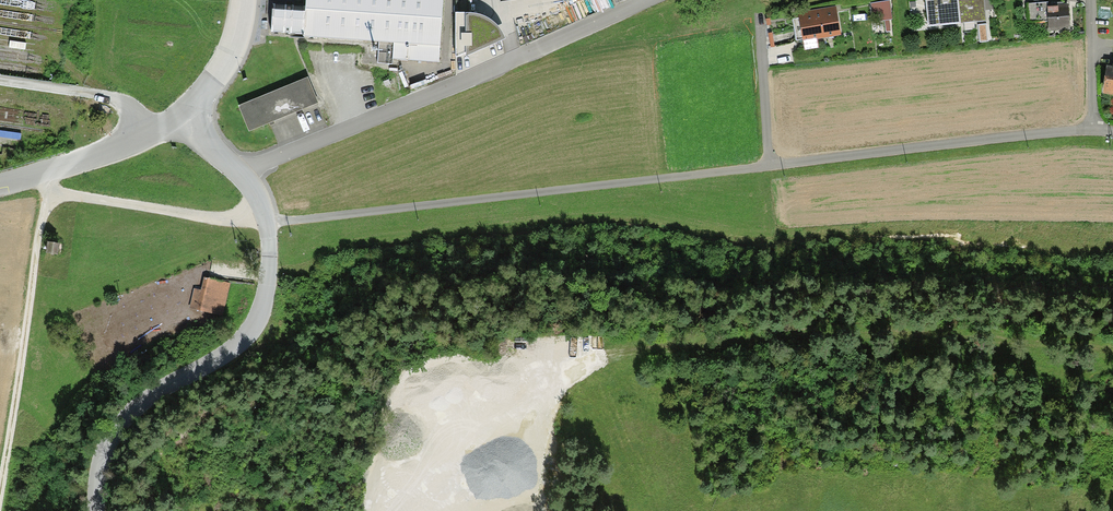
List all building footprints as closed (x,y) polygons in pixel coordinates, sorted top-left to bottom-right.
[(271,32),(304,34),(304,38),(379,43),(393,44),(392,59),(439,62),(443,0),(305,0),(305,6),(289,5),(273,4),(271,32)] [(986,0),(926,0),(930,25),(988,19),(986,0)] [(1067,1),(1026,3),(1027,22),(1047,21),(1049,31),(1068,30),(1067,1)] [(874,19),(893,17),(891,2),(872,4),(874,19)] [(842,33),(837,5),(798,11),(804,49),(820,46),(818,37),(842,33)] [(463,58),(463,60),(504,40),(498,29),(489,22),(479,16),(470,15),(470,11),(453,12),(454,62),(463,58)] [(393,44),(379,43),(377,63),(392,64),(392,59),(393,44)] [(1108,69),(1104,93),(1112,95),(1112,70),(1108,69)] [(308,75),(237,102),(248,130),(319,103),(308,75)] [(194,288),(188,309),(222,318),(230,284),(206,278),(203,289),(194,288)]
